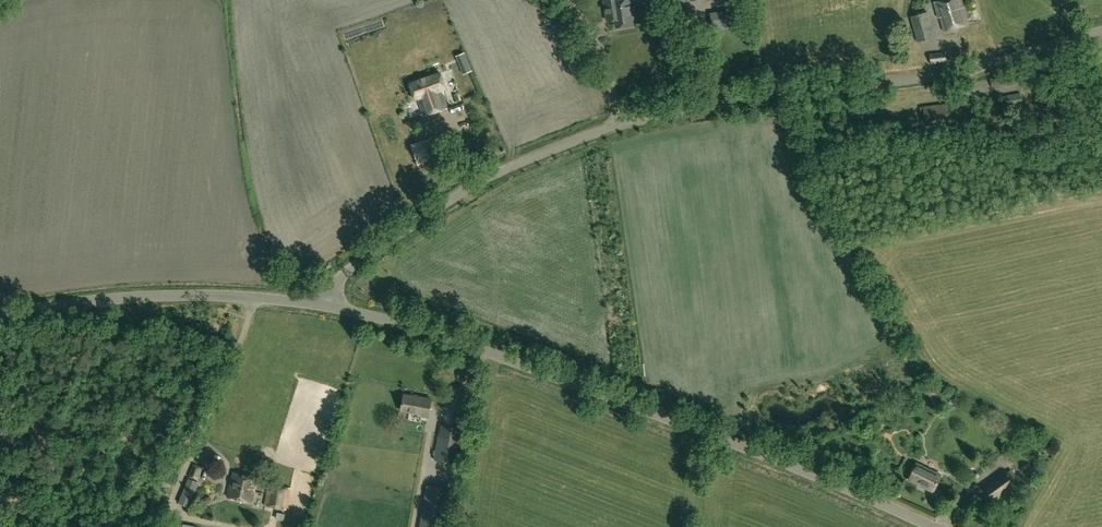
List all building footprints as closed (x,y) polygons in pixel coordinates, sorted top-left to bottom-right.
[(619,1),(619,0),(604,0),(606,14),(614,13),(616,28),(632,25),(631,16),(633,15),(630,0),(622,0),(619,1)] [(966,11),(968,10),(965,0),(944,0),(935,3),(940,19),(942,18),(946,32),(970,24),(966,11)] [(918,42),(935,37),(928,12),(911,17),(918,42)] [(932,64),(947,62),(946,53),(930,55),(932,64)] [(466,73),(472,71),(470,65),(463,67),(466,73)] [(448,108),(442,91),(446,90),(440,73),(410,84),(415,100),(419,99),(424,116),(448,108)] [(1007,87),(1022,84),(1020,73),(990,79),(992,87),(1006,85),(1007,87)] [(1008,106),(1022,105),(1020,92),(1006,95),(1008,106)] [(923,124),(963,120),(961,101),(921,106),(923,124)] [(848,124),(866,122),(865,111),(847,114),(848,124)] [(420,165),(444,157),(437,136),(412,145),(420,165)] [(433,398),(404,393),(401,412),(422,415),(422,417),(430,419),(433,398)] [(436,460),(457,464),(464,429),(442,425),(436,460)] [(918,463),(910,479),(934,491),(942,475),(918,463)] [(199,481),(204,467),(194,464),(189,477),(199,481)] [(211,482),(214,471),(207,469),(204,480),(211,482)] [(259,477),(234,471),(228,496),(253,502),(259,477)] [(984,488),(993,500),(1014,484),(1005,473),(984,488)] [(190,508),(200,483),(189,479),(179,503),(190,508)] [(286,509),(291,488),(270,483),(265,505),(286,509)] [(420,526),(446,526),(452,489),(428,485),(420,526)] [(163,515),(167,502),(151,498),(148,511),(163,515)]
